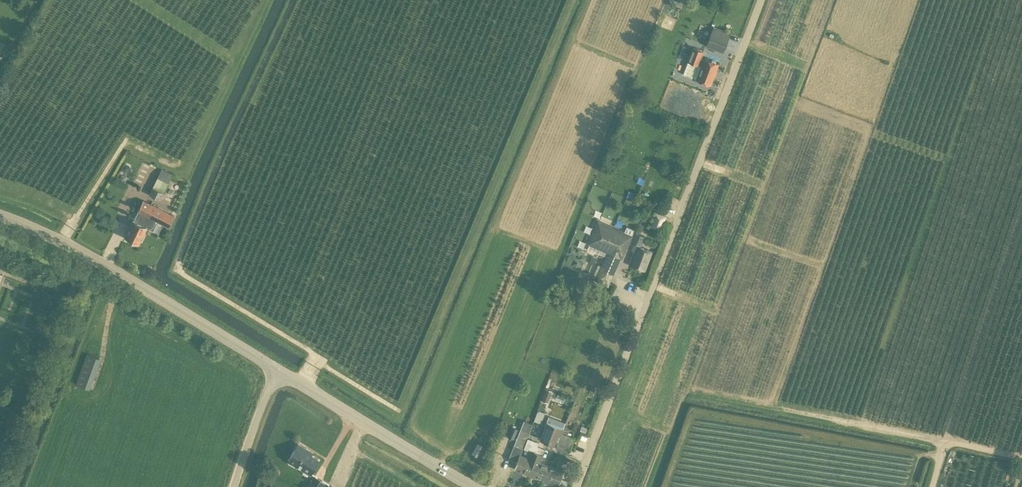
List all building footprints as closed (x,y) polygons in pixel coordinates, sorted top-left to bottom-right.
[(730,32),(713,26),(706,45),(723,52),(730,32)] [(710,84),(718,63),(700,57),(703,51),(692,47),(682,74),(710,84)] [(169,182),(173,174),(162,168),(157,177),(169,182)] [(161,200),(164,192),(152,186),(149,194),(161,200)] [(174,215),(144,200),(138,212),(139,212),(136,221),(133,219),(125,236),(139,243),(147,227),(149,228),(153,227),(156,221),(169,227),(174,215)] [(655,212),(649,226),(663,231),(665,226),(662,225),(666,216),(655,212)] [(621,257),(630,236),(629,236),(631,231),(626,229),(624,233),(597,223),(589,244),(587,249),(607,258),(603,266),(598,264),(593,276),(598,279),(598,280),(609,284),(620,257),(621,257)] [(645,270),(652,251),(640,247),(644,237),(635,233),(632,241),(635,243),(632,250),(635,251),(630,264),(645,270)] [(570,244),(569,250),(579,252),(581,246),(570,244)] [(76,384),(90,389),(100,358),(86,353),(76,384)] [(547,402),(551,390),(546,388),(542,400),(547,402)] [(538,409),(534,419),(540,421),(544,411),(538,409)] [(564,427),(546,421),(539,438),(557,445),(565,427),(564,427)] [(522,447),(530,428),(531,425),(523,422),(517,437),(516,437),(513,445),(517,446),(513,456),(518,458),(514,469),(523,472),(529,457),(520,454),(523,448),(522,447)] [(514,439),(518,429),(511,426),(507,436),(514,439)] [(569,428),(565,427),(557,445),(558,445),(569,449),(573,436),(572,435),(573,433),(568,431),(569,428)] [(472,452),(478,455),(484,445),(478,441),(472,452)] [(320,459),(311,454),(313,452),(298,443),(288,460),(311,474),(320,459)] [(523,448),(520,454),(529,457),(523,472),(534,477),(540,462),(543,455),(531,450),(526,448),(524,452),(522,451),(523,448)] [(534,477),(543,480),(558,486),(563,470),(548,465),(540,462),(534,477)] [(314,474),(307,486),(335,486),(314,474)]
